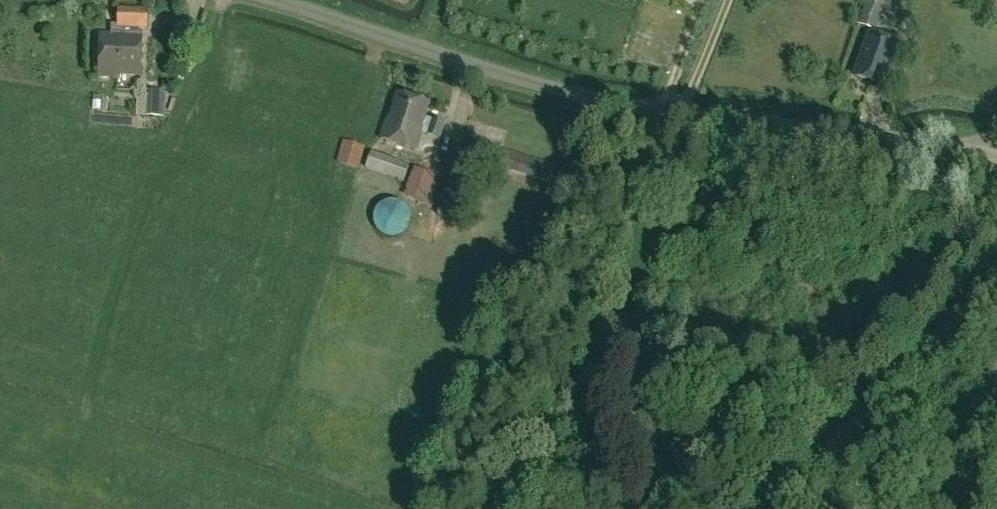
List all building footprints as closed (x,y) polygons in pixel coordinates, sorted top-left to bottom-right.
[(858,25),(876,31),(887,0),(866,0),(858,25)] [(141,31),(148,31),(149,12),(119,10),(118,27),(118,30),(141,31)] [(141,38),(141,31),(118,30),(118,27),(112,27),(112,37),(102,36),(100,79),(116,80),(117,76),(141,77),(142,38),(141,38)] [(871,38),(856,78),(883,88),(897,48),(871,38)] [(627,83),(626,92),(645,94),(646,85),(627,83)] [(146,117),(163,118),(164,104),(169,104),(169,95),(163,95),(163,91),(147,90),(146,117)] [(429,136),(429,137),(441,140),(445,125),(425,119),(429,105),(398,96),(391,120),(388,120),(382,141),(417,152),(422,134),(429,136)] [(358,169),(364,147),(342,141),(336,163),(358,169)] [(364,169),(403,182),(409,165),(371,151),(364,169)] [(409,220),(391,193),(365,210),(382,237),(409,220)]
